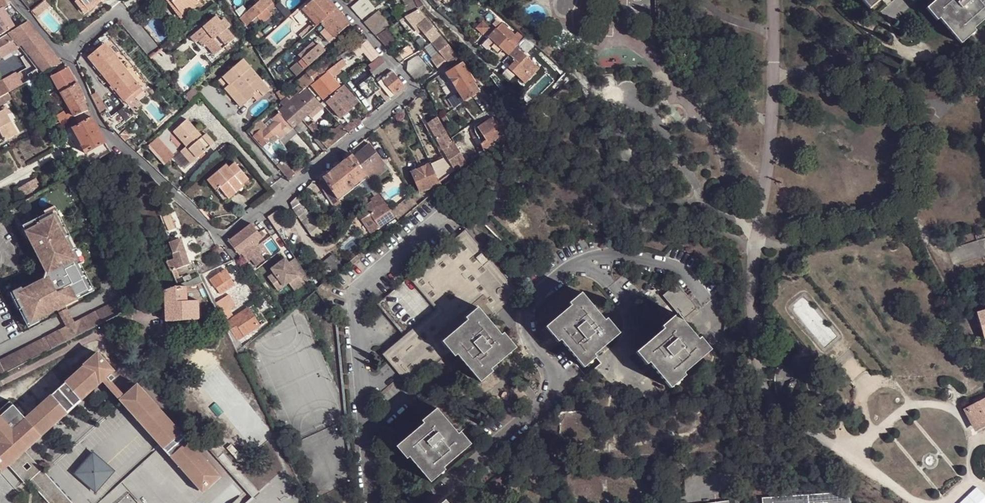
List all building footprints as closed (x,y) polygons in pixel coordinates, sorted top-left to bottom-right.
[(76,2),(87,15),(89,13),(79,0),(78,0),(76,2)] [(89,13),(101,3),(100,1),(99,0),(79,0),(89,13)] [(181,13),(199,0),(172,0),(181,13)] [(243,14),(241,17),(245,21),(246,21),(247,22),(249,21),(250,22),(258,16),(263,22),(272,14),(270,11),(272,8),(269,5),(267,3),(269,1),(268,0),(259,0),(243,14)] [(269,1),(267,3),(269,5),(272,8),(275,5),(272,1),(272,0),(268,0),(269,1)] [(337,7),(331,0),(312,0),(303,8),(316,22),(318,24),(321,22),(337,7)] [(374,7),(368,0),(359,0),(350,7),(360,19),(374,7)] [(418,10),(414,0),(413,0),(410,2),(407,4),(412,13),(418,10)] [(866,10),(878,0),(857,0),(866,10)] [(929,11),(959,48),(984,25),(984,0),(942,0),(929,11)] [(412,13),(407,4),(407,1),(400,5),(404,11),(396,16),(399,22),(402,19),(412,13)] [(34,10),(39,15),(47,7),(43,3),(34,10)] [(301,5),(298,7),(312,23),(313,24),(316,22),(303,8),(301,5)] [(4,7),(0,10),(0,35),(15,26),(4,7)] [(335,37),(351,22),(337,7),(321,22),(323,24),(317,29),(328,42),(335,37)] [(380,10),(365,22),(377,35),(390,27),(391,26),(380,10)] [(412,13),(402,19),(412,31),(417,27),(425,20),(418,10),(412,13)] [(199,40),(205,47),(207,45),(211,42),(219,52),(228,44),(235,38),(227,28),(230,25),(224,18),(220,21),(216,16),(191,37),(196,43),(199,40)] [(425,20),(417,27),(422,32),(432,44),(441,37),(425,20)] [(491,28),(483,20),(476,28),(484,35),(491,28)] [(29,22),(10,34),(20,46),(24,44),(41,67),(45,71),(60,63),(60,62),(29,22)] [(300,34),(303,38),(316,27),(313,24),(312,23),(300,34)] [(508,54),(517,48),(514,45),(519,38),(515,35),(502,23),(489,37),(496,43),(502,49),(508,54)] [(377,35),(376,35),(389,49),(399,40),(390,27),(377,35)] [(417,27),(412,31),(417,36),(422,32),(417,27)] [(344,39),(353,50),(363,43),(367,40),(356,29),(344,39)] [(518,31),(515,35),(519,38),(514,45),(517,48),(528,40),(518,31)] [(0,39),(0,52),(3,57),(20,46),(10,34),(0,39)] [(441,37),(432,44),(441,55),(449,64),(459,58),(455,52),(453,52),(441,37)] [(110,39),(105,43),(145,92),(150,88),(110,39)] [(367,40),(363,43),(367,48),(363,52),(372,62),(380,56),(367,40)] [(523,53),(532,43),(528,40),(517,48),(523,53)] [(211,42),(207,45),(215,55),(219,52),(211,42)] [(105,43),(89,56),(128,105),(145,92),(105,43)] [(363,43),(353,50),(358,56),(363,52),(367,48),(363,43)] [(496,43),(492,48),(498,54),(502,49),(496,43)] [(24,44),(20,46),(38,68),(41,67),(24,44)] [(326,50),(319,44),(299,62),(305,68),(326,50)] [(408,47),(393,57),(400,63),(414,53),(408,47)] [(536,65),(517,48),(508,54),(514,60),(522,67),(529,73),(536,65)] [(342,60),(350,53),(347,50),(335,59),(338,62),(342,60)] [(297,74),(302,70),(288,53),(282,57),(297,74)] [(417,83),(433,72),(419,55),(408,62),(406,71),(417,83)] [(441,55),(436,59),(443,69),(449,64),(441,55)] [(372,62),(369,65),(374,71),(384,62),(380,56),(372,62)] [(436,59),(429,64),(436,73),(443,69),(436,59)] [(241,60),(217,82),(225,90),(231,85),(231,86),(246,102),(254,95),(253,93),(255,91),(261,98),(268,91),(249,69),(241,60)] [(329,68),(323,60),(318,64),(325,72),(329,68)] [(338,62),(326,72),(333,79),(340,73),(338,71),(346,65),(342,60),(338,62)] [(515,74),(522,67),(514,60),(508,67),(515,74)] [(391,69),(384,62),(374,71),(371,73),(372,75),(377,80),(381,77),(391,69)] [(303,90),(325,72),(318,64),(297,83),(299,86),(303,90)] [(461,64),(447,74),(457,91),(463,101),(477,92),(472,84),(473,82),(461,64)] [(25,76),(28,81),(35,78),(45,71),(41,67),(38,68),(25,76)] [(61,92),(77,83),(68,67),(64,70),(59,72),(56,74),(52,77),(61,92)] [(515,74),(508,67),(501,75),(510,82),(516,75),(515,74)] [(522,67),(515,74),(516,75),(523,81),(529,73),(522,67)] [(4,81),(10,91),(26,82),(28,81),(25,76),(22,71),(4,81)] [(395,94),(405,86),(392,71),(383,79),(383,80),(395,94)] [(325,99),(339,88),(333,79),(326,72),(311,84),(325,99)] [(377,80),(372,75),(358,86),(368,99),(378,91),(383,87),(381,85),(379,86),(377,84),(379,83),(377,80)] [(442,87),(447,84),(441,75),(436,78),(442,87)] [(574,81),(569,76),(564,80),(568,85),(574,81)] [(31,91),(38,86),(35,78),(28,81),(26,82),(31,91)] [(391,97),(395,94),(383,80),(379,83),(377,84),(379,86),(381,85),(383,87),(391,97)] [(4,81),(0,83),(0,92),(2,96),(10,91),(4,81)] [(76,117),(89,111),(85,103),(84,93),(77,83),(61,92),(72,111),(76,117)] [(241,108),(246,102),(231,86),(225,91),(241,108)] [(346,103),(354,97),(344,86),(336,92),(337,93),(346,103)] [(383,87),(378,91),(386,101),(391,97),(383,87)] [(297,96),(300,99),(309,92),(306,88),(303,90),(301,93),(300,93),(297,96)] [(188,103),(199,93),(195,89),(184,98),(188,103)] [(281,89),(277,92),(282,100),(284,99),(286,97),(282,89),(281,89)] [(48,97),(46,98),(47,101),(57,94),(55,91),(48,96),(48,97)] [(255,91),(253,93),(254,95),(259,100),(261,98),(255,91)] [(300,99),(311,111),(320,103),(309,91),(309,92),(300,99)] [(463,101),(457,91),(454,93),(460,103),(463,101)] [(98,93),(92,96),(96,104),(101,113),(106,110),(98,93)] [(327,102),(336,111),(345,104),(346,103),(337,93),(327,102)] [(284,99),(288,104),(297,96),(296,95),(290,100),(287,97),(286,97),(284,99)] [(448,95),(444,98),(452,108),(455,105),(448,95)] [(300,99),(297,96),(288,104),(292,107),(300,99)] [(348,105),(347,106),(349,107),(354,114),(362,107),(354,97),(346,103),(348,105)] [(279,112),(288,104),(284,99),(282,100),(281,102),(284,106),(280,109),(277,105),(275,107),(279,112)] [(302,119),(311,111),(300,99),(292,107),(302,119)] [(292,107),(288,104),(279,112),(280,113),(282,115),(292,107)] [(345,104),(336,111),(339,115),(349,107),(347,106),(345,104)] [(125,106),(112,116),(119,126),(121,124),(122,125),(133,116),(125,106)] [(293,127),(302,119),(292,107),(282,115),(289,123),(293,127)] [(101,113),(105,122),(111,116),(106,110),(101,113)] [(0,113),(0,129),(11,123),(4,111),(0,113)] [(61,124),(76,117),(72,111),(67,114),(65,111),(56,116),(61,124)] [(76,117),(80,125),(93,118),(89,111),(76,117)] [(283,129),(289,123),(282,115),(280,113),(274,119),(275,121),(282,128),(283,129)] [(355,126),(362,121),(358,115),(351,121),(355,126)] [(105,122),(113,132),(119,126),(112,116),(111,116),(105,122)] [(442,148),(452,143),(438,117),(428,122),(442,148)] [(477,125),(477,127),(491,118),(490,117),(477,125)] [(83,147),(87,154),(107,142),(93,118),(80,125),(74,129),(79,137),(83,145),(84,146),(83,147)] [(489,143),(508,131),(501,120),(495,123),(491,118),(477,127),(487,140),(489,143)] [(262,119),(249,131),(254,136),(261,130),(267,125),(262,119)] [(177,153),(189,166),(209,148),(200,138),(197,141),(190,133),(193,130),(188,124),(185,120),(172,132),(175,136),(185,147),(177,153)] [(268,127),(275,134),(277,132),(282,128),(275,121),(268,127)] [(0,129),(0,134),(5,142),(18,134),(11,123),(0,129)] [(293,127),(289,123),(283,129),(282,128),(277,132),(282,137),(293,127)] [(329,128),(327,129),(338,141),(348,132),(341,124),(336,129),(329,128)] [(487,140),(477,127),(477,125),(475,127),(476,133),(481,144),(487,140)] [(275,134),(268,127),(263,132),(270,139),(275,134)] [(284,144),(297,132),(293,127),(282,137),(279,139),(284,144)] [(197,141),(200,138),(203,136),(196,128),(193,130),(190,133),(197,141)] [(74,129),(62,135),(67,144),(79,137),(74,129)] [(318,136),(318,137),(323,133),(324,132),(320,129),(315,133),(318,136)] [(328,148),(338,141),(327,129),(324,132),(323,133),(326,136),(321,140),(328,148)] [(254,136),(263,146),(264,145),(270,140),(270,139),(263,132),(261,130),(254,136)] [(270,140),(264,145),(268,149),(279,139),(275,134),(270,139),(270,140)] [(203,136),(200,138),(209,148),(211,146),(203,136)] [(325,151),(328,148),(321,140),(318,137),(318,136),(315,139),(325,151)] [(157,137),(146,147),(164,165),(175,155),(157,137)] [(489,143),(487,140),(481,144),(484,152),(492,146),(489,143)] [(456,171),(467,162),(454,141),(452,143),(442,148),(447,156),(456,171)] [(383,161),(369,144),(354,156),(366,174),(375,168),(383,161)] [(83,145),(71,152),(76,161),(87,154),(83,147),(84,146),(83,145)] [(221,154),(227,150),(223,145),(217,151),(221,154)] [(113,153),(109,156),(113,163),(118,160),(113,153)] [(353,154),(324,177),(337,197),(338,197),(366,174),(354,156),(353,154)] [(447,156),(430,164),(439,183),(440,183),(456,171),(447,156)] [(283,159),(277,165),(290,180),(304,168),(300,163),(292,169),(283,159)] [(383,161),(375,168),(380,174),(388,168),(383,161)] [(207,181),(215,189),(219,186),(230,197),(237,191),(234,187),(240,181),(242,182),(247,176),(234,162),(229,167),(226,163),(207,181)] [(412,172),(421,191),(439,183),(430,164),(412,172)] [(375,168),(366,174),(371,181),(380,174),(375,168)] [(335,206),(341,202),(338,197),(337,197),(324,177),(319,181),(318,181),(335,206)] [(374,188),(368,179),(362,184),(365,188),(368,186),(371,190),(374,188)] [(21,190),(27,200),(44,191),(37,180),(21,190)] [(226,201),(230,197),(219,186),(215,189),(226,201)] [(371,233),(395,216),(391,211),(385,203),(382,198),(381,196),(379,194),(373,198),(375,201),(362,209),(364,212),(366,216),(362,219),(371,233)] [(398,222),(419,205),(412,195),(391,211),(395,216),(398,222)] [(323,232),(298,197),(290,205),(291,207),(314,239),(323,232)] [(44,213),(45,216),(52,212),(65,238),(70,236),(55,207),(44,213)] [(24,291),(18,294),(25,309),(33,323),(39,320),(59,309),(65,307),(78,300),(76,297),(89,290),(78,270),(76,267),(74,262),(77,260),(72,251),(65,238),(52,212),(45,216),(23,227),(44,266),(47,273),(45,280),(24,291)] [(236,242),(232,246),(237,252),(239,255),(241,254),(247,262),(261,251),(255,243),(263,238),(252,224),(233,239),(236,242)] [(480,312),(489,321),(519,294),(509,282),(504,276),(481,248),(477,244),(465,230),(408,279),(435,310),(404,338),(382,355),(408,388),(450,352),(442,343),(445,341),(468,321),(466,319),(477,308),(480,312)] [(272,257),(287,248),(278,232),(263,241),(272,257)] [(65,238),(72,251),(77,249),(70,236),(65,238)] [(952,265),(984,256),(984,238),(948,249),(952,265)] [(189,265),(181,240),(170,243),(162,246),(166,259),(167,259),(172,271),(177,269),(189,265)] [(77,260),(74,262),(76,267),(84,262),(82,257),(77,249),(72,251),(77,260)] [(325,271),(323,272),(328,279),(344,266),(333,253),(322,262),(327,266),(328,267),(328,270),(327,271),(325,271)] [(274,273),(268,277),(277,290),(288,283),(294,291),(310,279),(295,258),(288,263),(285,258),(271,269),(274,273)] [(79,269),(78,270),(89,290),(76,297),(78,300),(95,291),(85,271),(84,270),(83,270),(83,269),(81,269),(80,269),(79,269)] [(180,277),(177,269),(172,271),(175,279),(180,277)] [(230,278),(225,269),(210,279),(216,287),(230,278)] [(202,282),(200,276),(191,280),(185,283),(185,287),(194,287),(202,282)] [(234,282),(230,278),(216,287),(219,292),(234,282)] [(435,310),(408,279),(377,305),(404,338),(435,310)] [(166,322),(198,319),(198,300),(186,301),(185,287),(185,283),(178,286),(165,290),(166,322)] [(677,318),(681,323),(697,309),(677,285),(663,297),(679,317),(677,318)] [(24,291),(23,289),(12,294),(21,311),(25,309),(18,294),(24,291)] [(581,294),(568,304),(571,307),(583,297),(581,294)] [(227,309),(233,306),(229,297),(226,298),(222,300),(218,302),(222,311),(227,309)] [(593,356),(616,337),(604,322),(583,297),(571,307),(548,327),(560,341),(581,366),(593,356)] [(129,309),(124,298),(74,323),(67,327),(0,361),(0,376),(129,309)] [(244,336),(260,326),(248,308),(247,308),(233,318),(244,336)] [(480,312),(477,308),(466,319),(468,321),(480,312)] [(25,309),(21,311),(29,327),(40,322),(39,320),(33,323),(25,309)] [(227,322),(233,318),(227,309),(222,311),(227,322)] [(61,313),(60,313),(63,319),(67,327),(74,323),(70,316),(67,310),(66,310),(61,313)] [(983,339),(984,338),(984,311),(976,314),(983,339)] [(489,321),(480,312),(468,321),(445,341),(457,355),(478,381),(490,370),(513,351),(501,337),(489,321)] [(663,330),(677,318),(675,316),(661,328),(663,330)] [(238,340),(244,336),(233,318),(227,322),(238,340)] [(682,375),(708,354),(698,341),(681,323),(677,318),(663,330),(638,352),(648,364),(668,388),(682,375)] [(607,320),(604,322),(616,337),(619,335),(607,320)] [(546,329),(557,343),(560,341),(548,327),(546,329)] [(516,349),(503,334),(501,337),(513,351),(516,349)] [(711,351),(699,339),(698,341),(708,354),(711,351)] [(442,343),(450,352),(454,357),(457,355),(445,341),(442,343)] [(648,364),(638,352),(636,354),(646,365),(648,364)] [(1,471),(8,465),(9,466),(10,465),(26,451),(102,383),(101,382),(102,381),(107,377),(113,370),(98,353),(28,416),(0,441),(0,470),(1,471)] [(583,369),(595,359),(593,356),(581,366),(583,369)] [(490,370),(478,381),(480,383),(493,373),(490,370)] [(670,389),(684,377),(682,375),(668,388),(670,389)] [(120,400),(125,396),(118,389),(113,383),(107,377),(102,381),(120,400)] [(203,493),(220,477),(214,470),(215,469),(138,384),(137,384),(125,396),(120,400),(203,493)] [(984,399),(984,394),(967,403),(969,407),(984,399)] [(969,407),(965,409),(974,428),(984,423),(984,399),(969,407)] [(28,416),(25,412),(22,415),(17,408),(10,401),(0,410),(0,441),(28,416)] [(19,406),(17,408),(22,415),(25,412),(19,406)] [(423,423),(438,411),(436,409),(421,421),(423,423)] [(443,468),(467,447),(457,435),(438,411),(423,423),(398,445),(409,457),(428,481),(443,468)] [(470,445),(460,432),(457,435),(467,447),(470,445)] [(409,457),(398,445),(396,447),(406,459),(409,457)] [(43,469),(26,451),(10,465),(26,484),(29,481),(43,469)] [(95,494),(114,472),(92,452),(73,474),(95,494)] [(493,461),(478,474),(482,478),(497,467),(493,461)] [(443,468),(428,481),(430,483),(444,471),(443,468)] [(43,469),(29,481),(49,502),(73,502),(43,469)] [(848,494),(761,500),(761,502),(848,502),(848,494)]
